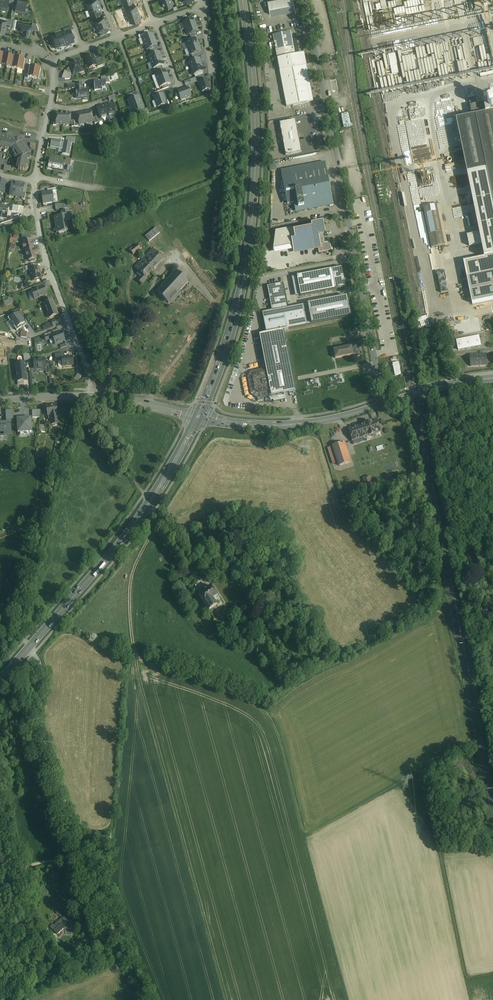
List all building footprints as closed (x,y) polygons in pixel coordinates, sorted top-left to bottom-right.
[(0,8),(7,9),(8,3),(9,0),(2,0),(0,8)] [(26,2),(17,0),(16,6),(15,11),(28,13),(29,8),(27,8),(28,6),(26,6),(26,2)] [(87,2),(89,9),(99,5),(97,0),(93,0),(88,2),(87,2)] [(162,2),(164,8),(173,5),(171,0),(161,0),(162,2)] [(270,15),(295,10),(293,0),(268,0),(270,15)] [(89,9),(91,16),(93,15),(99,13),(102,12),(99,5),(89,9)] [(125,9),(130,23),(142,19),(137,5),(125,9)] [(95,21),(93,21),(96,28),(106,24),(104,17),(101,18),(95,21)] [(185,22),(183,23),(185,29),(196,25),(193,19),(190,20),(185,22)] [(32,25),(19,23),(18,28),(22,29),(21,35),(30,37),(32,29),(32,25)] [(106,24),(96,28),(98,34),(99,34),(105,32),(109,31),(106,24)] [(196,25),(185,29),(188,36),(189,35),(195,33),(198,32),(196,25)] [(67,45),(64,39),(72,36),(70,31),(62,34),(52,38),(56,49),(67,45)] [(291,31),(272,35),(277,58),(304,53),(301,38),(292,40),(291,31)] [(147,36),(142,38),(144,44),(155,41),(152,34),(147,36)] [(74,43),(72,36),(64,39),(67,45),(67,46),(74,43)] [(187,42),(186,43),(188,49),(198,45),(196,39),(195,39),(187,42)] [(155,41),(144,44),(146,51),(149,50),(155,47),(157,47),(155,41)] [(198,45),(188,49),(190,56),(191,55),(200,52),(201,52),(198,45)] [(151,55),(149,56),(151,63),(161,59),(159,52),(157,53),(151,55)] [(277,58),(277,59),(279,71),(306,66),(304,53),(277,58)] [(93,55),(85,58),(89,68),(97,65),(95,60),(93,55)] [(101,58),(95,60),(97,65),(97,67),(103,65),(101,58)] [(161,59),(151,63),(153,69),(156,68),(162,66),(164,65),(161,59)] [(190,62),(189,63),(191,69),(201,65),(199,59),(190,62)] [(80,60),(68,64),(70,68),(69,69),(68,70),(69,71),(70,76),(71,75),(72,75),(80,73),(79,70),(83,69),(80,60)] [(201,65),(191,69),(193,76),(194,75),(202,72),(204,72),(201,65)] [(306,66),(279,71),(286,106),(313,101),(307,71),(308,71),(309,70),(308,67),(307,66),(306,66)] [(67,72),(65,71),(62,78),(65,79),(70,79),(71,76),(71,75),(70,76),(69,71),(67,72)] [(165,71),(155,75),(158,81),(168,77),(165,71)] [(198,82),(205,80),(204,75),(195,78),(197,83),(198,83),(198,82)] [(168,77),(158,81),(160,88),(162,87),(167,85),(170,84),(168,77)] [(331,79),(332,90),(340,90),(339,78),(331,79)] [(205,80),(198,82),(198,83),(202,92),(210,89),(207,79),(205,80)] [(101,81),(94,82),(95,91),(102,90),(102,91),(106,90),(106,83),(106,81),(101,81)] [(88,90),(82,90),(82,87),(76,88),(76,91),(76,95),(77,99),(89,98),(88,90)] [(188,88),(178,92),(181,100),(191,97),(188,88)] [(163,95),(157,97),(154,98),(158,108),(166,105),(163,95)] [(128,100),(130,107),(141,103),(138,97),(128,100)] [(477,98),(469,100),(471,107),(473,117),(476,117),(480,116),(479,106),(478,105),(477,98)] [(141,103),(130,107),(133,114),(143,110),(141,103)] [(489,103),(478,105),(479,106),(480,116),(491,113),(491,111),(489,103)] [(112,104),(105,106),(108,117),(116,114),(112,104)] [(276,113),(283,113),(283,105),(275,105),(276,113)] [(105,106),(97,109),(98,113),(100,119),(108,117),(105,106)] [(91,111),(84,113),(86,123),(93,122),(91,111)] [(84,113),(77,114),(79,125),(86,123),(84,113)] [(351,113),(342,113),(344,127),(352,126),(351,113)] [(476,117),(487,171),(492,199),(492,113),(480,116),(476,117)] [(473,117),(457,120),(468,175),(487,171),(476,117),(473,117)] [(295,120),(279,123),(285,155),(301,152),(295,120)] [(16,139),(16,140),(6,138),(6,137),(0,136),(0,135),(0,149),(4,149),(4,147),(11,149),(20,161),(18,169),(25,170),(28,169),(30,159),(30,160),(31,156),(30,156),(31,153),(23,141),(20,141),(20,140),(16,139)] [(61,141),(52,140),(51,143),(50,147),(63,149),(62,155),(69,156),(72,143),(66,142),(64,142),(63,142),(63,143),(61,142),(61,141)] [(65,161),(49,158),(48,164),(52,165),(52,169),(63,171),(65,161)] [(326,166),(291,173),(297,202),(294,203),(295,208),(327,202),(327,204),(329,204),(330,206),(333,205),(325,162),(326,166)] [(468,175),(485,257),(492,256),(492,199),(487,171),(468,175)] [(18,184),(12,183),(10,195),(16,196),(18,184)] [(24,185),(18,184),(16,196),(22,197),(23,193),(24,185)] [(42,194),(44,204),(55,202),(53,192),(42,194)] [(445,245),(437,204),(424,207),(432,248),(443,246),(445,245)] [(2,206),(0,214),(0,217),(6,218),(8,207),(2,206)] [(61,216),(54,217),(56,233),(59,233),(59,234),(63,233),(63,232),(68,231),(66,222),(71,221),(69,211),(61,212),(61,216)] [(315,225),(311,226),(312,229),(310,230),(310,229),(294,232),(295,240),(293,240),(293,244),(298,244),(299,249),(317,245),(319,253),(331,251),(330,242),(324,243),(324,240),(324,239),(324,237),(323,236),(322,233),(324,233),(323,224),(315,225)] [(157,228),(146,236),(150,241),(160,233),(157,228)] [(28,239),(26,240),(26,243),(22,244),(24,251),(25,250),(28,261),(29,260),(29,261),(31,262),(34,261),(35,259),(36,258),(35,255),(36,254),(34,247),(32,241),(29,242),(28,239)] [(138,244),(130,250),(133,254),(141,249),(138,244)] [(152,248),(140,261),(145,265),(157,252),(152,248)] [(157,252),(145,265),(140,261),(135,267),(139,271),(145,278),(146,277),(163,259),(157,252)] [(485,257),(464,262),(473,303),(492,299),(492,256),(485,257)] [(36,268),(29,270),(32,281),(41,278),(39,267),(36,268)] [(342,267),(291,277),(296,297),(345,288),(342,267)] [(145,278),(139,271),(137,273),(141,277),(138,280),(142,284),(147,278),(146,277),(145,278)] [(176,271),(157,292),(169,303),(173,299),(188,282),(176,271)] [(445,271),(437,272),(441,293),(449,291),(445,271)] [(188,282),(173,299),(176,302),(192,285),(188,282)] [(283,283),(267,286),(272,311),(288,308),(283,283)] [(38,289),(32,291),(35,300),(37,299),(37,298),(47,295),(46,291),(45,291),(44,288),(43,287),(38,289)] [(272,311),(262,313),(266,333),(288,329),(351,317),(348,297),(288,308),(272,311)] [(52,299),(43,303),(49,318),(58,314),(52,299)] [(13,315),(9,318),(17,330),(22,327),(21,326),(25,323),(18,313),(14,316),(13,315)] [(60,318),(51,321),(53,327),(62,323),(60,318)] [(288,329),(266,333),(259,335),(266,369),(266,373),(271,396),(295,391),(284,330),(289,330),(288,329)] [(62,332),(52,336),(52,334),(44,337),(46,341),(53,338),(55,344),(65,340),(62,332)] [(479,335),(456,340),(458,350),(481,345),(480,336),(479,335)] [(358,343),(351,344),(351,346),(352,346),(353,355),(353,357),(361,356),(358,343)] [(351,346),(333,349),(335,358),(353,355),(352,346),(351,346)] [(487,354),(470,355),(471,366),(487,365),(487,354)] [(62,358),(62,361),(63,366),(74,365),(73,357),(62,358)] [(45,359),(34,360),(35,369),(37,369),(38,370),(39,369),(40,368),(45,368),(46,368),(45,365),(45,359)] [(399,362),(392,363),(395,376),(401,375),(399,362)] [(16,364),(18,382),(24,381),(28,381),(26,363),(16,364)] [(266,369),(252,372),(248,378),(252,379),(255,375),(266,373),(266,369)] [(255,375),(252,379),(248,378),(251,394),(257,398),(265,397),(271,396),(266,373),(255,375)] [(57,405),(46,407),(47,416),(50,415),(58,414),(57,405)] [(58,414),(50,415),(51,425),(60,423),(58,414)] [(17,418),(18,432),(31,432),(31,418),(17,418)] [(371,422),(365,424),(349,429),(348,429),(349,430),(351,436),(352,440),(380,431),(376,420),(371,422)] [(11,436),(10,423),(0,424),(0,436),(11,436)] [(343,443),(333,446),(339,466),(343,464),(349,462),(343,443)] [(339,466),(333,446),(328,448),(334,467),(339,466)] [(369,476),(363,478),(366,487),(372,486),(369,476)] [(212,586),(198,595),(209,611),(217,606),(213,599),(218,596),(212,586)] [(223,620),(216,610),(219,608),(217,606),(209,611),(217,624),(223,620)] [(224,621),(218,611),(220,610),(219,608),(216,610),(223,620),(217,624),(218,625),(224,621)] [(53,924),(50,927),(57,935),(62,931),(64,929),(74,930),(74,922),(69,922),(68,918),(62,918),(54,925),(53,924)]
